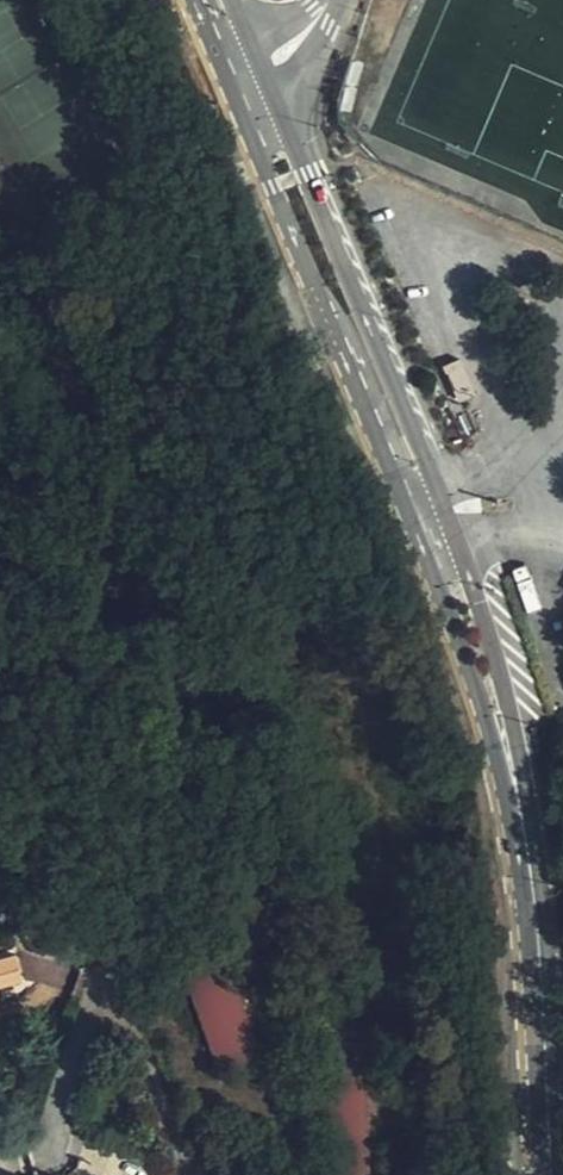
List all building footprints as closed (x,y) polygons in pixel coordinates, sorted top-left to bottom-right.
[(90,261),(75,272),(86,286),(93,281),(87,274),(95,269),(90,261)] [(183,962),(219,1070),(263,1055),(226,947),(183,962)] [(24,979),(17,953),(0,958),(0,984),(24,979)] [(324,1174),(371,1174),(368,1022),(322,1023),(324,1174)]
